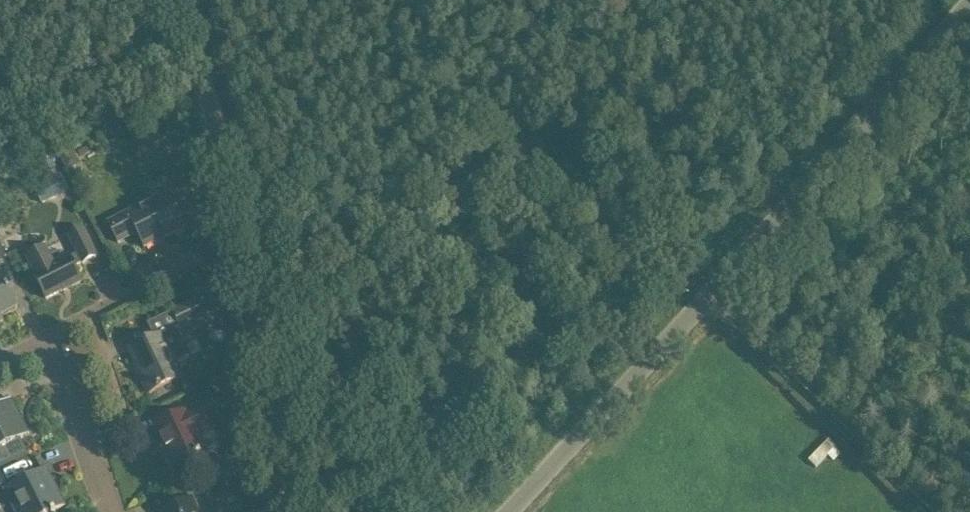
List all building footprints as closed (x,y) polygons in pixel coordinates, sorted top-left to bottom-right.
[(60,155),(68,170),(80,164),(72,148),(60,155)] [(51,180),(60,196),(70,191),(62,175),(51,180)] [(168,192),(108,223),(119,243),(137,234),(145,249),(187,228),(168,192)] [(97,257),(82,228),(68,236),(78,254),(70,258),(70,257),(52,266),(44,249),(27,257),(36,274),(34,275),(46,300),(82,281),(75,267),(82,263),(83,264),(97,257)] [(8,256),(0,241),(0,261),(8,256)] [(4,321),(2,317),(18,309),(0,273),(0,323),(4,321)] [(173,312),(181,327),(182,330),(207,318),(199,300),(173,312)] [(183,378),(176,363),(189,356),(176,329),(163,335),(162,335),(132,349),(143,374),(142,376),(147,387),(151,389),(152,392),(183,378)] [(204,403),(218,397),(213,385),(199,392),(204,403)] [(30,435),(12,399),(0,405),(0,450),(30,435)] [(175,470),(208,455),(198,435),(209,429),(199,407),(188,412),(188,411),(155,426),(175,470)] [(836,449),(835,450),(828,456),(833,462),(840,455),(841,454),(836,449)] [(4,490),(15,511),(58,511),(57,510),(66,506),(47,468),(4,490)] [(238,484),(234,473),(225,477),(228,488),(238,484)] [(195,497),(161,511),(202,511),(195,497)]
